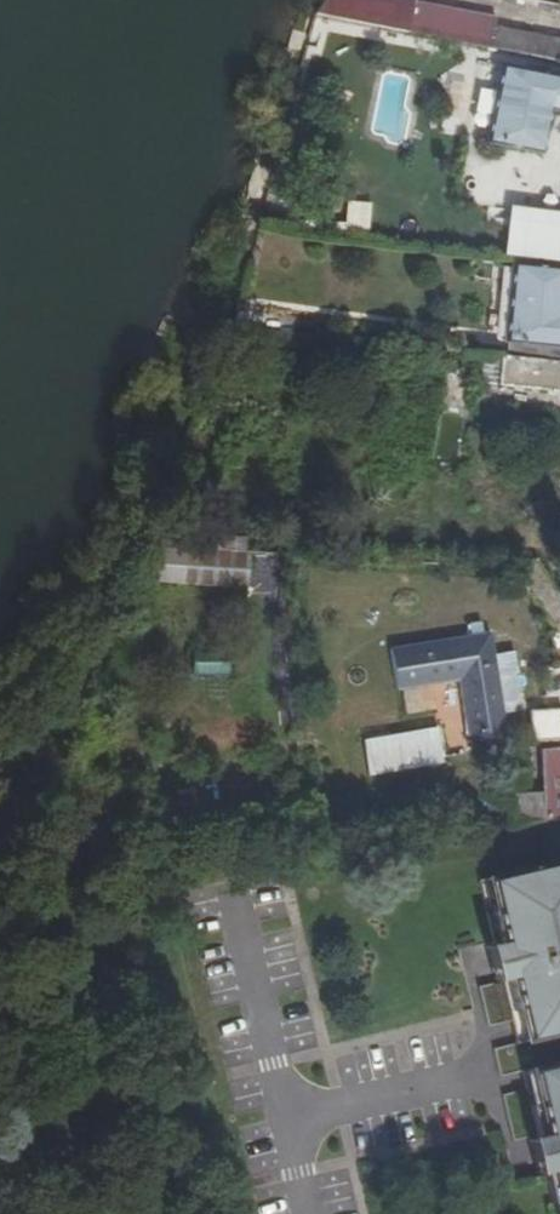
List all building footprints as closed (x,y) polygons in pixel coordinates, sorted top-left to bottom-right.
[(408,0),(322,0),(314,13),(407,31),(411,12),(414,1),(408,0)] [(411,12),(407,31),(559,61),(559,41),(411,12)] [(501,64),(486,142),(542,154),(551,110),(559,112),(559,76),(501,64)] [(343,229),(367,232),(370,203),(346,200),(343,229)] [(512,263),(504,342),(507,342),(559,347),(559,268),(512,263)] [(233,330),(293,336),(295,316),(237,310),(233,330)] [(507,342),(506,356),(559,361),(559,347),(507,342)] [(452,352),(428,349),(427,363),(451,366),(452,352)] [(500,383),(502,357),(483,355),(481,382),(500,383)] [(506,356),(502,355),(502,357),(500,383),(500,385),(559,392),(559,361),(506,356)] [(142,546),(196,549),(197,532),(144,526),(142,546)] [(458,681),(467,736),(506,731),(490,632),(390,648),(397,691),(458,681)] [(227,654),(194,655),(194,673),(227,672),(227,654)] [(531,742),(559,740),(559,708),(529,711),(531,742)] [(363,740),(369,777),(443,765),(437,728),(363,740)] [(540,750),(543,792),(510,794),(512,827),(559,820),(559,747),(540,750)] [(536,867),(536,871),(523,874),(522,870),(521,870),(520,866),(513,868),(513,872),(476,880),(491,945),(499,979),(513,1044),(559,1033),(559,861),(536,867)] [(499,979),(491,945),(484,947),(492,980),(499,979)] [(519,1071),(534,1138),(542,1172),(551,1213),(559,1213),(559,1062),(519,1071)] [(542,1172),(534,1138),(526,1140),(534,1173),(542,1172)]
